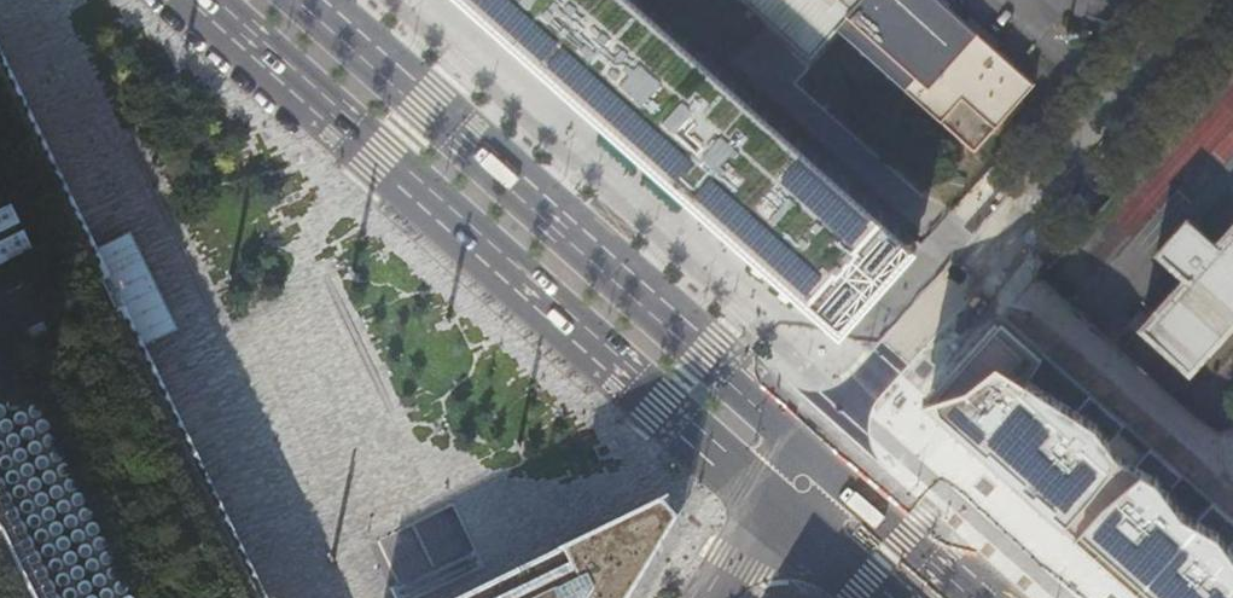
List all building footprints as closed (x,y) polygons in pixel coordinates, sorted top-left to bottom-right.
[(476,2),(564,80),(569,74),(615,115),(610,120),(841,324),(916,241),(769,111),(763,106),(723,70),(718,65),(644,0),(473,0),(476,2)] [(800,59),(826,30),(852,0),(734,0),(800,59)] [(967,153),(1027,87),(930,0),(852,0),(826,30),(967,153)] [(718,65),(723,70),(728,65),(722,60),(718,65)] [(141,350),(118,303),(94,253),(0,61),(0,597),(262,597),(141,350)] [(763,106),(769,111),(774,105),(768,100),(763,106)] [(1207,243),(1179,217),(1147,255),(1174,280),(1129,331),(1183,380),(1232,325),(1232,215),(1207,243)] [(920,402),(934,414),(1146,597),(1232,597),(1232,524),(1000,316),(925,397),(920,402)] [(458,597),(638,597),(652,576),(691,511),(673,492),(520,567),(509,573),(458,597)]
